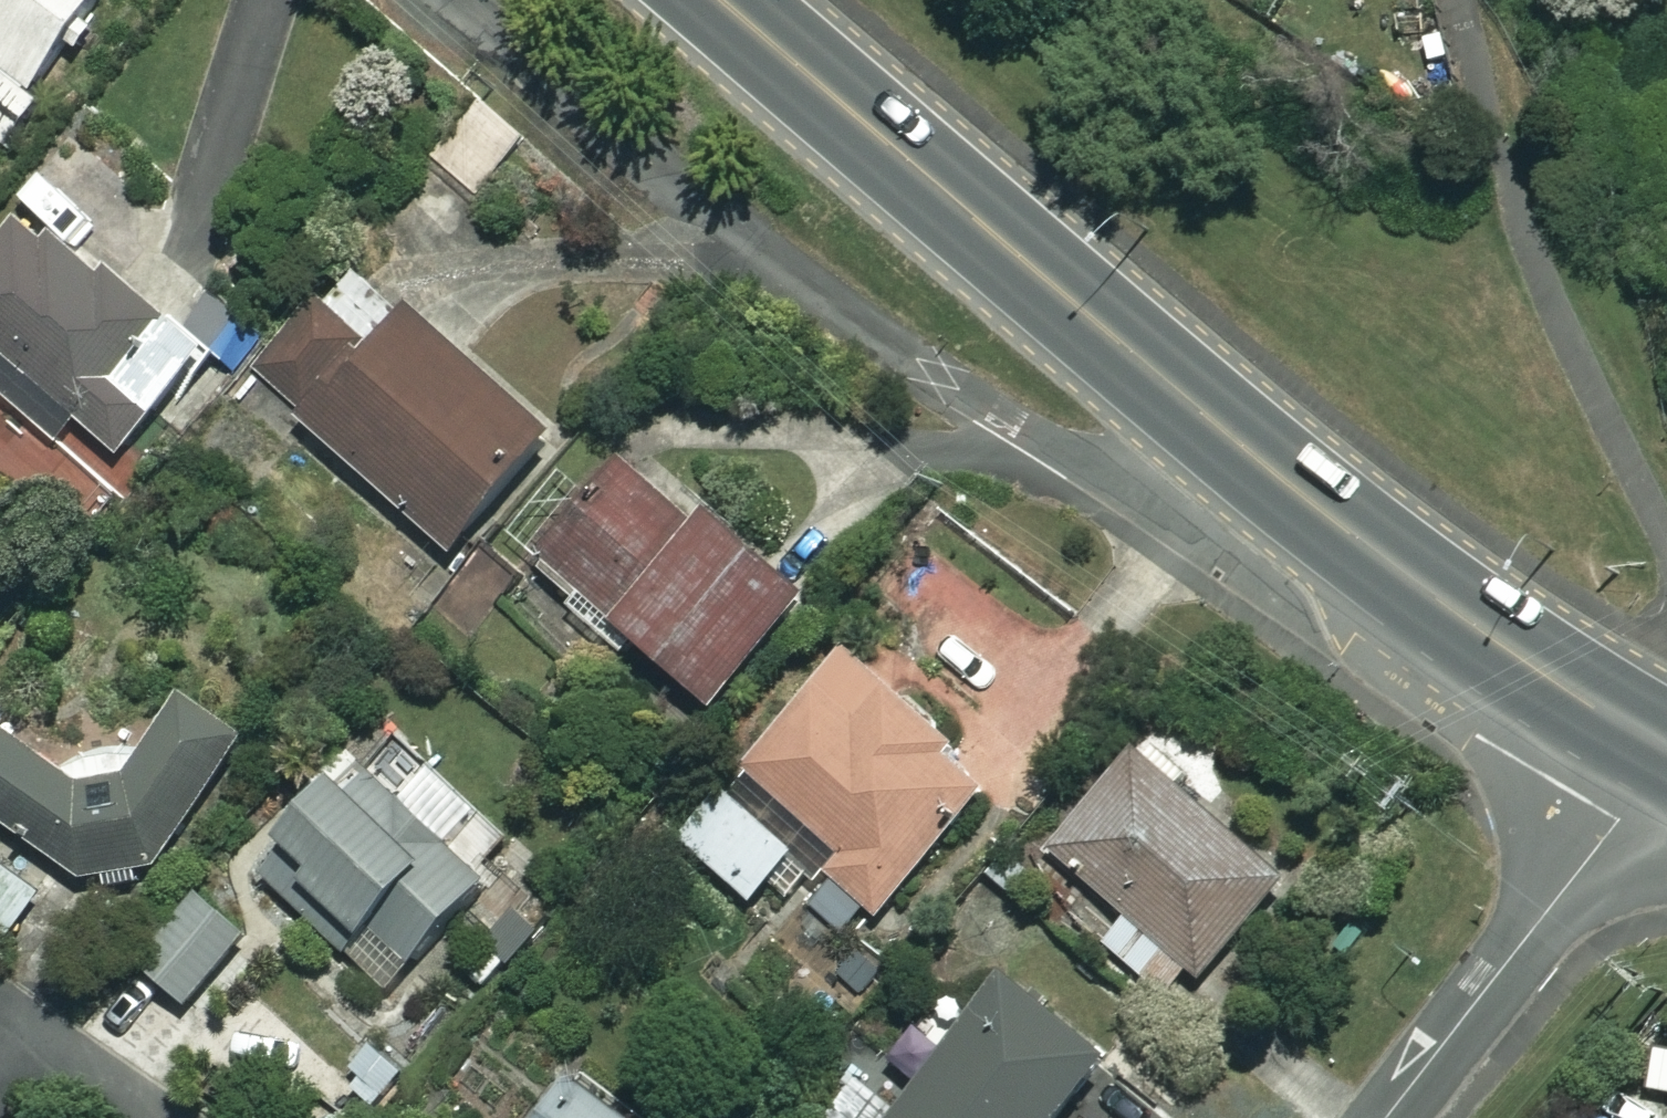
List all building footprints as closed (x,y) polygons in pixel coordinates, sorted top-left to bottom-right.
[(5,140),(102,0),(0,0),(0,137),(5,140)] [(534,144),(491,108),(440,168),(482,204),(534,144)] [(31,224),(0,261),(0,392),(58,440),(74,420),(118,456),(205,350),(113,275),(105,285),(31,224)] [(556,438),(359,261),(254,377),(452,554),(556,438)] [(300,425),(246,385),(192,457),(247,498),(300,425)] [(701,519),(627,454),(540,554),(715,707),(811,597),(710,509),(701,519)] [(996,789),(851,651),(744,764),(841,856),(828,870),(876,915),(996,789)] [(188,692),(108,802),(0,724),(0,820),(124,910),(250,737),(188,692)] [(1294,886),(1135,749),(1050,848),(1132,918),(1110,944),(1187,1011),(1294,886)] [(454,816),(386,761),(350,804),(335,791),(262,879),(313,920),(328,902),(366,934),(350,953),(395,990),(492,872),(442,831),(454,816)] [(802,848),(730,785),(682,839),(754,902),(802,848)] [(0,859),(0,929),(12,938),(45,892),(0,859)] [(245,937),(197,899),(142,967),(189,1006),(245,937)] [(1008,974),(900,1117),(1063,1117),(1133,1024),(1090,992),(1069,1020),(1008,974)] [(344,1073),(309,1117),(365,1117),(379,1100),(344,1073)] [(579,1083),(552,1117),(625,1117),(579,1083)]
